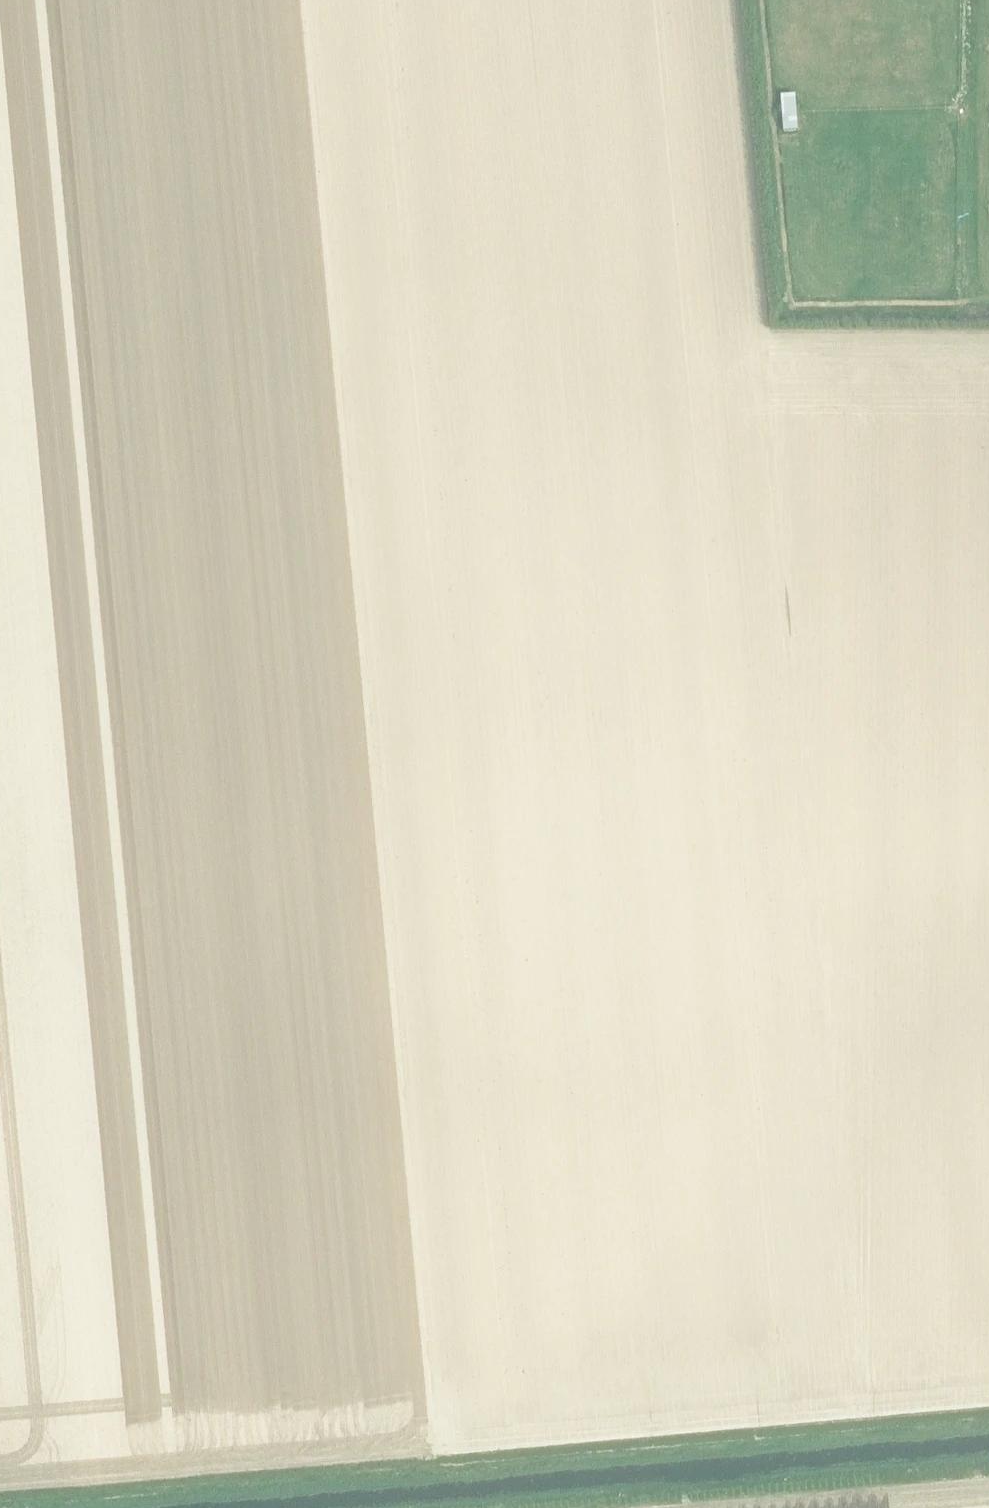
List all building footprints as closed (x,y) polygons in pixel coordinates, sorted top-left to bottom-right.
[(806,77),(790,78),(791,114),(807,114),(806,77)]
